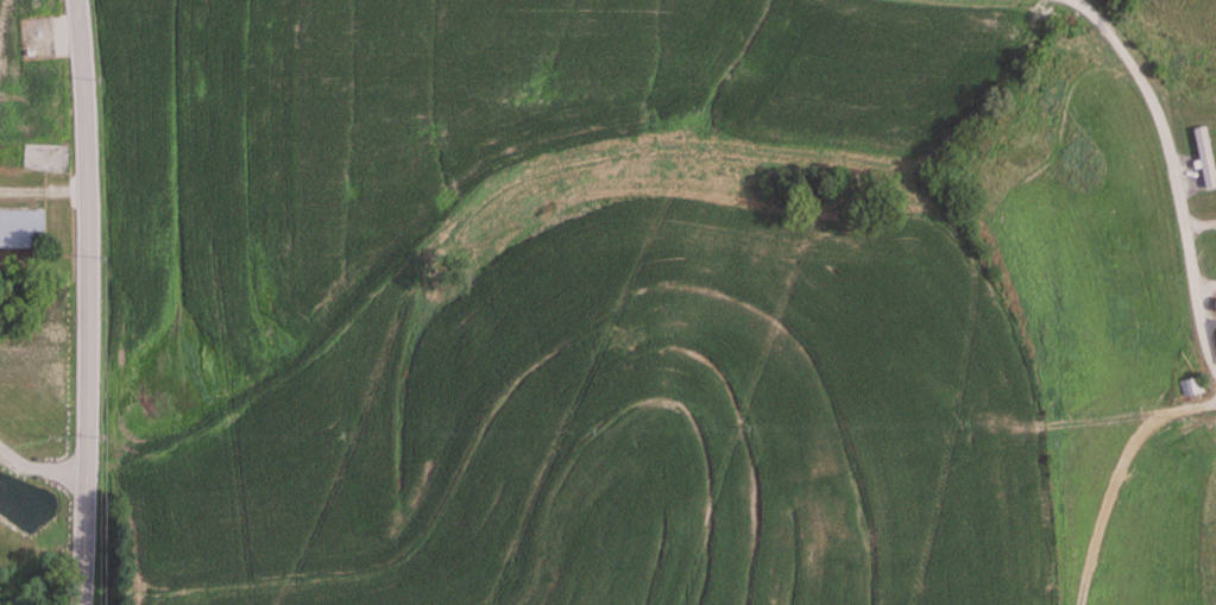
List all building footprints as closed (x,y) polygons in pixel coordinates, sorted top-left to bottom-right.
[(1200,188),(1214,185),(1204,127),(1189,130),(1200,188)] [(40,250),(41,211),(0,211),(0,249),(40,250)] [(1199,378),(1178,381),(1180,396),(1201,393),(1199,378)]
